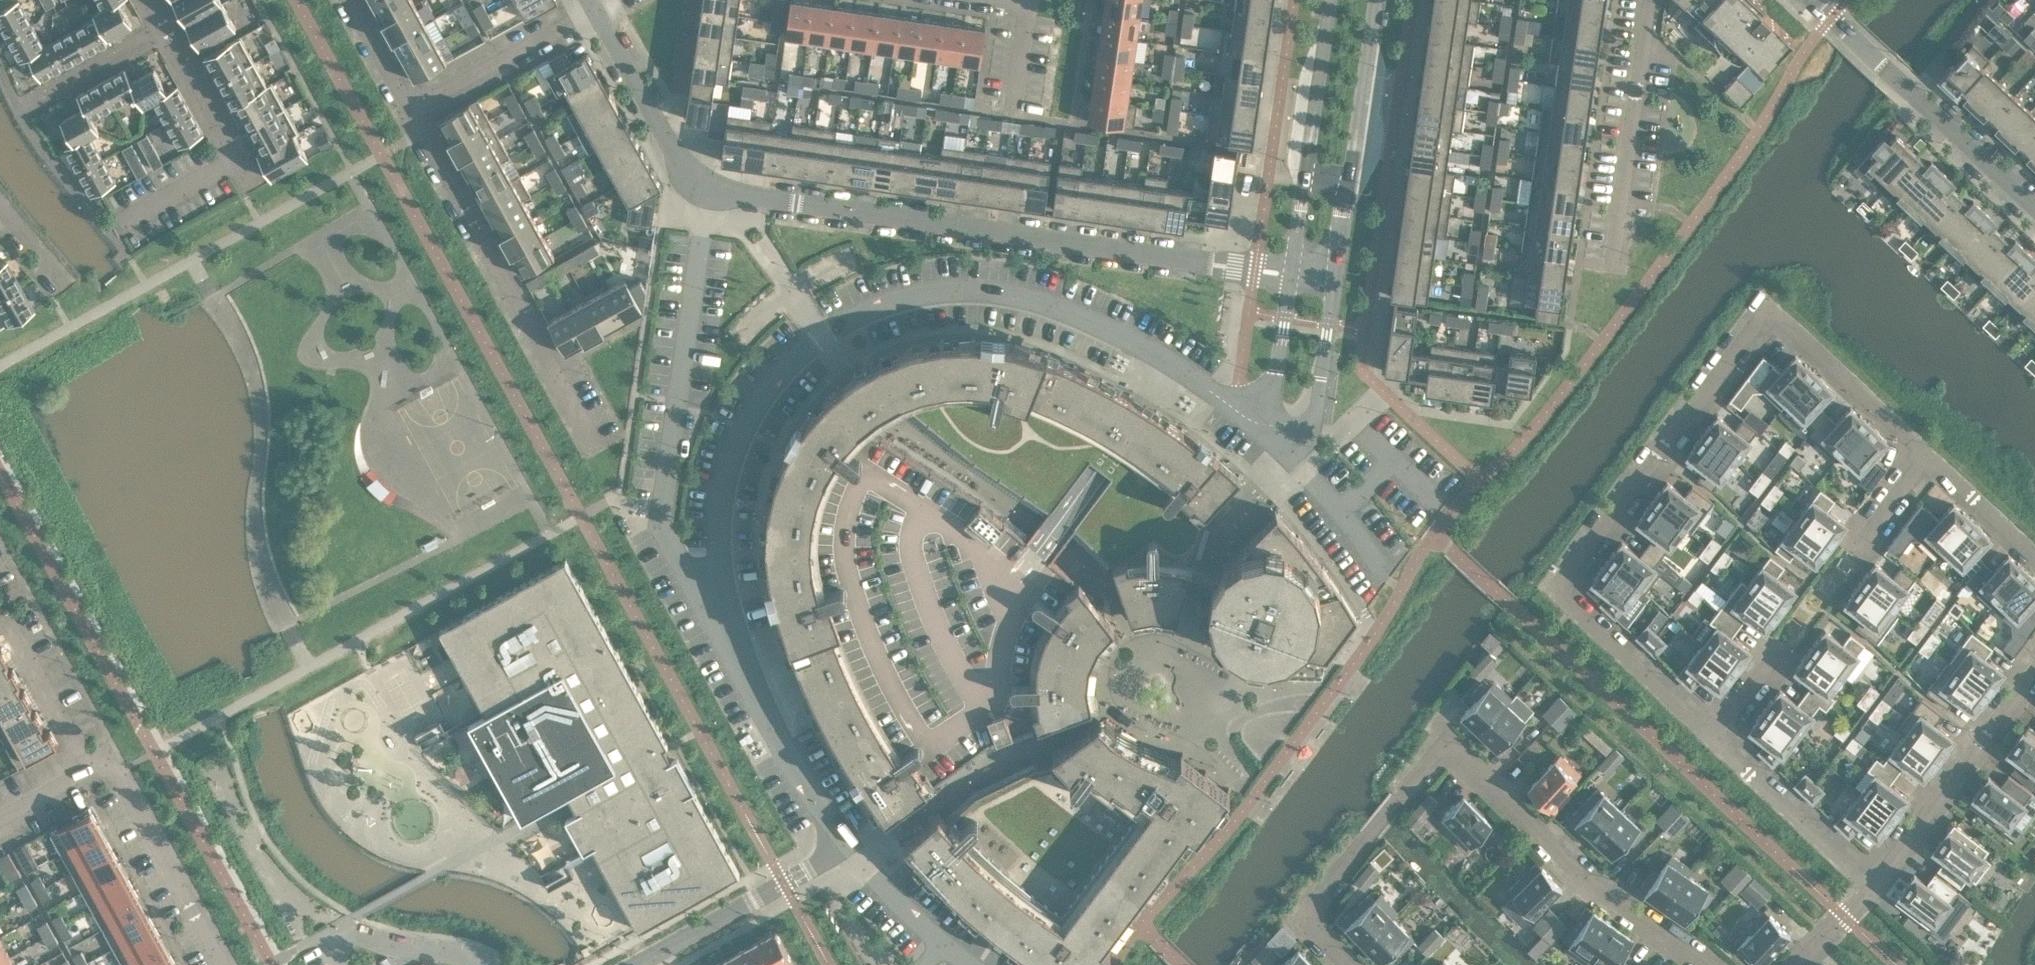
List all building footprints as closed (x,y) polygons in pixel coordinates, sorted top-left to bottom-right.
[(7,37),(31,24),(18,0),(0,10),(0,25),(7,37)] [(42,1),(46,8),(55,3),(53,0),(44,0),(42,1)] [(93,13),(96,17),(108,37),(131,24),(119,1),(118,0),(102,9),(102,8),(93,13)] [(102,8),(102,9),(118,0),(119,1),(120,0),(97,0),(102,8)] [(185,22),(221,2),(220,0),(173,0),(185,22)] [(382,22),(414,4),(412,0),(377,0),(371,3),(382,22)] [(525,18),(558,0),(515,0),(525,18)] [(701,9),(738,15),(740,0),(702,0),(701,9)] [(807,39),(813,3),(795,0),(790,0),(785,36),(807,39)] [(1103,12),(1140,18),(1142,0),(1105,0),(1103,12)] [(1234,9),(1271,15),(1273,0),(1236,0),(1234,9)] [(1477,22),(1480,1),(1475,0),(1433,0),(1431,15),(1477,22)] [(1556,11),(1602,18),(1605,0),(1558,0),(1556,11)] [(1698,14),(1691,22),(1723,51),(1733,41),(1762,69),(1792,37),(1762,10),(1765,6),(1759,0),(1683,0),(1698,14)] [(221,2),(185,22),(199,47),(235,27),(221,2)] [(1991,9),(1999,16),(2006,9),(1998,2),(1991,9)] [(473,8),(479,18),(487,13),(482,3),(473,8)] [(807,39),(829,42),(834,6),(813,3),(807,39)] [(382,22),(392,41),(425,23),(414,4),(382,22)] [(1986,4),(1982,9),(1995,20),(1999,16),(1991,9),(1986,4)] [(759,10),(758,17),(771,19),(772,7),(765,6),(759,10)] [(829,42),(850,46),(855,9),(834,6),(829,42)] [(773,8),(771,20),(781,21),(783,9),(773,8)] [(701,9),(698,31),(734,36),(738,15),(701,9)] [(850,46),(871,49),(877,12),(855,9),(850,46)] [(1222,29),(1268,36),(1271,15),(1234,9),(1231,30),(1222,29)] [(2006,9),(1999,16),(2006,23),(2013,16),(2006,9)] [(459,15),(465,26),(473,21),(468,10),(459,15)] [(1553,34),(1552,35),(1599,42),(1602,18),(1556,11),(1556,12),(1565,13),(1562,36),(1553,34)] [(871,49),(893,52),(898,15),(877,12),(871,49)] [(1103,12),(1100,34),(1136,39),(1140,18),(1103,12)] [(1184,12),(1182,23),(1192,25),(1194,13),(1184,12)] [(487,13),(479,18),(485,29),(493,24),(487,13)] [(1502,13),(1500,25),(1510,26),(1511,15),(1502,13)] [(893,52),(914,55),(920,18),(898,15),(893,52)] [(1427,37),(1474,43),(1474,42),(1464,41),(1467,21),(1477,22),(1431,15),(1427,37)] [(96,17),(73,30),(87,54),(111,41),(108,37),(96,17)] [(914,55),(936,58),(941,21),(920,18),(914,55)] [(1517,18),(1515,30),(1525,31),(1527,19),(1517,18)] [(781,21),(771,20),(770,32),(779,33),(781,21)] [(473,21),(465,26),(471,36),(479,31),(473,21)] [(936,58),(957,61),(962,24),(941,21),(936,58)] [(1165,33),(1175,34),(1176,22),(1166,21),(1165,33)] [(392,41),(403,60),(435,42),(425,23),(392,41)] [(1192,25),(1182,23),(1180,35),(1190,37),(1192,25)] [(20,61),(28,57),(27,56),(44,47),(43,46),(31,24),(7,37),(20,61)] [(962,24),(957,61),(979,64),(985,28),(962,24)] [(1510,26),(1500,25),(1498,37),(1508,38),(1510,26)] [(2003,28),(1996,35),(2004,42),(2011,35),(2003,28)] [(1222,29),(1219,51),(1265,57),(1268,36),(1222,29)] [(73,30),(50,43),(63,67),(87,54),(73,30)] [(1525,31),(1515,30),(1513,41),(1523,43),(1525,31)] [(698,31),(695,52),(731,58),(734,36),(698,31)] [(1525,31),(1523,43),(1531,44),(1533,32),(1525,31)] [(2030,45),(2034,41),(2034,36),(2030,31),(2023,38),(2030,45)] [(1100,34),(1097,55),(1133,60),(1136,39),(1100,34)] [(1552,35),(1549,59),(1595,65),(1599,42),(1552,35)] [(204,56),(218,81),(254,61),(240,36),(204,56)] [(274,37),(264,42),(269,52),(279,46),(274,37)] [(1424,58),(1470,65),(1474,43),(1427,37),(1424,58)] [(435,42),(403,60),(414,80),(446,62),(435,42)] [(27,56),(28,57),(40,80),(63,67),(50,43),(43,46),(44,47),(27,56)] [(1939,79),(1955,94),(1989,59),(1972,43),(1954,62),(1953,61),(1945,69),(1946,71),(1939,79)] [(546,75),(557,95),(598,72),(587,53),(571,62),(564,50),(548,59),(554,71),(546,75)] [(767,51),(765,63),(775,64),(777,52),(767,51)] [(1219,51),(1215,72),(1262,79),(1265,57),(1219,51)] [(695,52),(691,75),(715,78),(728,80),(731,58),(695,52)] [(1165,53),(1163,64),(1173,66),(1175,54),(1165,53)] [(1175,54),(1173,66),(1183,67),(1184,55),(1175,54)] [(1097,55),(1094,76),(1130,82),(1133,60),(1097,55)] [(1495,56),(1494,68),(1503,69),(1505,57),(1495,56)] [(1458,85),(1467,86),(1470,65),(1424,58),(1421,80),(1458,85)] [(1558,61),(1555,84),(1592,89),(1595,65),(1549,59),(1558,61)] [(1965,98),(1973,106),(1998,80),(1983,66),(1989,59),(1955,94),(1956,95),(1960,91),(1966,97),(1965,98)] [(218,81),(231,105),(271,82),(267,84),(254,61),(218,81)] [(775,64),(765,63),(763,74),(773,76),(775,64)] [(1748,63),(1736,75),(1753,91),(1765,79),(1758,73),(1748,63)] [(1161,76),(1171,78),(1173,66),(1163,64),(1161,76)] [(1510,65),(1508,77),(1518,79),(1520,67),(1510,65)] [(1173,66),(1171,78),(1181,79),(1183,67),(1173,66)] [(156,68),(131,81),(130,82),(137,94),(136,94),(143,106),(153,101),(153,100),(169,91),(168,91),(156,68)] [(1503,69),(1494,68),(1492,80),(1502,81),(1503,69)] [(124,69),(101,82),(114,106),(136,94),(137,94),(130,82),(131,81),(124,69)] [(567,114),(608,91),(598,72),(557,95),(557,96),(566,91),(576,109),(567,114)] [(1215,72),(1212,93),(1259,100),(1262,79),(1215,72)] [(789,73),(788,83),(800,85),(801,75),(789,73)] [(715,78),(691,75),(685,118),(709,121),(715,78)] [(801,75),(800,85),(811,86),(813,76),(801,75)] [(1723,89),(1740,105),(1753,91),(1736,75),(1723,89)] [(832,86),(844,88),(845,78),(833,76),(832,86)] [(1094,76),(1090,98),(1137,104),(1127,102),(1130,82),(1094,76)] [(1518,79),(1508,77),(1507,89),(1517,90),(1518,79)] [(854,89),(865,91),(867,81),(855,79),(854,89)] [(1418,101),(1464,108),(1464,107),(1455,105),(1458,85),(1421,80),(1418,101)] [(1984,113),(1991,119),(2014,95),(1998,80),(1973,106),(1982,115),(1984,113)] [(867,81),(865,91),(877,93),(879,83),(867,81)] [(77,95),(84,107),(91,119),(92,119),(114,106),(101,82),(77,95)] [(236,103),(248,127),(285,107),(271,82),(231,105),(231,106),(236,103)] [(786,93),(798,94),(800,85),(788,83),(786,93)] [(1542,106),(1542,107),(1588,114),(1592,89),(1555,84),(1552,107),(1542,106)] [(743,85),(741,95),(753,97),(755,87),(743,85)] [(800,85),(798,94),(810,96),(811,86),(800,85)] [(177,86),(168,91),(169,91),(153,100),(153,101),(165,123),(190,110),(177,86)] [(896,96),(908,97),(910,87),(898,86),(896,96)] [(766,88),(755,87),(753,97),(765,98),(766,88)] [(910,87),(908,97),(920,99),(921,89),(910,87)] [(504,96),(509,107),(518,102),(513,91),(504,96)] [(567,114),(578,133),(619,110),(608,91),(567,114)] [(828,102),(839,103),(841,94),(829,92),(828,102)] [(939,102),(951,104),(952,94),(940,92),(939,102)] [(1212,93),(1209,115),(1255,121),(1259,100),(1212,93)] [(952,94),(951,104),(963,105),(964,95),(952,94)] [(524,100),(530,110),(538,105),(533,95),(524,100)] [(753,97),(741,95),(740,105),(752,106),(753,97)] [(849,105),(861,107),(862,97),(850,95),(849,105)] [(1996,128),(2005,136),(2029,110),(2014,95),(1991,119),(1998,126),(1996,128)] [(1156,107),(1164,108),(1165,98),(1157,96),(1156,107)] [(1171,96),(1170,108),(1180,109),(1181,98),(1171,96)] [(862,97),(861,107),(873,108),(874,98),(862,97)] [(437,121),(448,141),(489,118),(477,98),(437,121)] [(1137,104),(1090,98),(1087,120),(1133,127),(1137,104)] [(1489,99),(1487,111),(1497,112),(1499,100),(1489,99)] [(884,100),(882,110),(892,111),(893,101),(884,100)] [(1509,102),(1499,100),(1497,112),(1507,114),(1509,102)] [(892,111),(904,113),(905,103),(893,101),(892,111)] [(1451,129),(1461,130),(1464,108),(1418,101),(1415,123),(1451,129)] [(518,102),(509,107),(515,117),(524,112),(518,102)] [(905,103),(904,113),(915,115),(917,105),(905,103)] [(538,105),(530,110),(535,121),(544,116),(538,105)] [(61,120),(73,143),(74,144),(89,135),(90,136),(99,131),(92,119),(91,119),(84,107),(61,120)] [(257,153),(258,153),(298,131),(285,107),(248,127),(261,150),(257,153)] [(934,117),(946,119),(948,109),(936,107),(934,117)] [(1152,119),(1162,120),(1164,108),(1154,107),(1152,119)] [(1542,107),(1538,131),(1585,138),(1588,114),(1542,107)] [(1170,108),(1168,120),(1178,121),(1180,109),(1170,108)] [(948,109),(946,119),(958,121),(960,111),(948,109)] [(203,133),(190,110),(165,123),(179,147),(203,133)] [(578,133),(588,152),(629,129),(619,110),(578,133)] [(2022,149),(2034,135),(2034,115),(2029,110),(2005,136),(2014,144),(2015,142),(2022,149)] [(1497,112),(1487,111),(1486,123),(1495,124),(1497,112)] [(721,160),(743,163),(750,117),(727,114),(721,160)] [(1255,121),(1209,115),(1206,137),(1252,144),(1255,121)] [(977,126),(989,128),(990,118),(978,116),(977,126)] [(743,163),(765,166),(771,120),(750,117),(743,163)] [(448,141),(458,160),(499,137),(489,118),(448,141)] [(990,118),(989,128),(1001,129),(1002,119),(990,118)] [(765,166),(786,170),(793,123),(792,123),(791,133),(771,130),(772,120),(771,120),(765,166)] [(1178,121),(1168,120),(1166,132),(1176,133),(1178,121)] [(1019,132),(1031,134),(1033,124),(1021,122),(1019,132)] [(786,170),(807,173),(814,126),(793,123),(786,170)] [(1412,145),(1448,150),(1451,129),(1415,123),(1412,145)] [(1033,124),(1031,134),(1043,135),(1045,126),(1033,124)] [(807,173),(829,176),(836,130),(814,126),(807,173)] [(525,134),(530,144),(539,140),(533,129),(525,134)] [(597,148),(607,166),(640,148),(629,129),(588,152),(589,152),(597,148)] [(829,176),(850,179),(856,142),(835,139),(836,130),(829,176)] [(1073,140),(1085,142),(1087,132),(1075,130),(1073,140)] [(298,131),(258,153),(271,178),(308,158),(294,134),(298,132),(298,131)] [(1538,131),(1535,155),(1581,162),(1585,138),(1538,131)] [(944,143),(965,146),(966,134),(945,132),(944,143)] [(1087,132),(1085,142),(1097,143),(1099,133),(1087,132)] [(326,133),(317,138),(323,149),(332,144),(326,133)] [(545,138),(550,148),(559,143),(554,133),(545,138)] [(1882,190),(1883,191),(1917,155),(1895,134),(1888,142),(1883,138),(1874,148),(1879,152),(1867,165),(1878,175),(1873,181),(1883,190),(1882,190)] [(65,148),(78,171),(102,158),(90,136),(89,135),(74,144),(73,143),(65,148)] [(138,140),(142,147),(151,142),(147,135),(138,140)] [(2034,164),(2034,135),(2022,149),(2029,156),(2028,157),(2034,164)] [(850,179),(872,182),(878,136),(876,145),(856,142),(850,179)] [(872,182),(893,185),(900,139),(878,136),(872,182)] [(1116,146),(1128,148),(1129,138),(1117,136),(1116,146)] [(458,160),(469,179),(509,156),(499,137),(458,160)] [(1129,138),(1128,148),(1140,150),(1141,140),(1129,138)] [(1500,138),(1498,149),(1508,151),(1509,139),(1500,138)] [(893,185),(914,188),(920,152),(899,149),(900,139),(893,185)] [(539,140),(530,144),(536,155),(545,150),(539,140)] [(151,142),(142,147),(146,154),(155,149),(151,142)] [(1159,152),(1171,154),(1172,144),(1160,142),(1159,152)] [(1483,142),(1481,154),(1491,156),(1493,144),(1483,142)] [(559,143),(550,148),(556,158),(565,154),(559,143)] [(122,149),(126,156),(135,151),(131,144),(122,149)] [(1172,144),(1171,154),(1183,156),(1184,146),(1172,144)] [(914,188),(936,191),(942,145),(941,155),(920,152),(914,188)] [(936,191),(957,194),(964,148),(942,145),(936,191)] [(1409,166),(1455,173),(1455,172),(1445,170),(1448,150),(1412,145),(1409,166)] [(1187,156),(1199,158),(1201,148),(1189,147),(1187,156)] [(607,166),(617,185),(650,167),(640,148),(607,166)] [(957,194),(978,197),(985,151),(964,148),(957,194)] [(1214,148),(1208,193),(1231,197),(1238,151),(1214,148)] [(155,149),(146,154),(150,161),(159,156),(155,149)] [(1508,151),(1498,149),(1496,161),(1506,163),(1508,151)] [(135,151),(126,156),(130,163),(139,158),(135,151)] [(978,197),(1000,201),(1007,154),(1006,154),(1005,164),(985,161),(986,151),(985,151),(978,197)] [(1000,201),(1021,204),(1028,158),(1007,154),(1000,201)] [(1491,156),(1481,154),(1479,166),(1489,167),(1491,156)] [(1535,155),(1532,179),(1578,185),(1581,162),(1535,155)] [(1899,195),(1909,205),(1941,171),(1931,161),(1927,164),(1917,155),(1883,191),(1884,191),(1894,200),(1899,195)] [(159,156),(150,161),(154,168),(163,163),(159,156)] [(469,179),(479,198),(520,175),(511,179),(501,161),(510,156),(509,156),(469,179)] [(102,158),(78,171),(91,195),(115,182),(102,158)] [(130,163),(134,170),(143,165),(139,158),(130,163)] [(1028,158),(1021,204),(1044,207),(1051,161),(1028,158)] [(1052,208),(1075,212),(1082,165),(1059,162),(1052,208)] [(134,170),(138,177),(147,172),(143,165),(134,170)] [(1075,212),(1096,215),(1102,178),(1081,175),(1082,166),(1082,165),(1075,212)] [(1405,187),(1452,194),(1455,173),(1409,166),(1405,187)] [(546,172),(551,182),(560,177),(554,167),(546,172)] [(650,167),(617,185),(629,205),(661,187),(650,167)] [(566,175),(571,186),(580,181),(574,170),(566,175)] [(1925,230),(1959,194),(1948,184),(1952,181),(1941,171),(1909,205),(1919,215),(1915,220),(1925,229),(1925,230)] [(479,198),(489,216),(530,194),(520,175),(479,198)] [(1118,218),(1139,221),(1146,175),(1145,175),(1144,184),(1123,181),(1118,218)] [(1139,221),(1160,224),(1167,178),(1146,175),(1139,221)] [(560,177),(551,182),(557,193),(566,188),(560,177)] [(1096,215),(1118,218),(1123,181),(1102,178),(1096,215)] [(1167,178),(1160,224),(1183,227),(1185,214),(1189,191),(1167,187),(1168,178),(1167,178)] [(1532,179),(1528,202),(1574,209),(1578,185),(1532,179)] [(580,181),(571,186),(577,196),(586,191),(580,181)] [(1477,185),(1475,197),(1485,198),(1486,187),(1477,185)] [(1493,185),(1491,197),(1501,198),(1503,186),(1493,185)] [(1402,209),(1449,215),(1452,194),(1405,187),(1402,209)] [(1231,197),(1208,193),(1189,191),(1185,214),(1228,220),(1231,197)] [(489,216),(500,235),(532,217),(522,199),(531,194),(530,194),(489,216)] [(1941,235),(1951,245),(1983,210),(1973,200),(1970,204),(1959,194),(1925,230),(1926,231),(1926,230),(1936,240),(1941,235)] [(1485,198),(1475,197),(1473,209),(1483,210),(1485,198)] [(1501,198),(1491,197),(1489,209),(1499,210),(1501,198)] [(582,205),(588,215),(596,210),(591,200),(582,205)] [(1857,207),(1863,212),(1869,206),(1863,201),(1857,207)] [(1528,202),(1525,226),(1571,233),(1574,209),(1528,202)] [(566,210),(572,220),(581,215),(575,205),(566,210)] [(1869,206),(1863,212),(1869,218),(1874,212),(1869,206)] [(1399,230),(1445,237),(1449,215),(1402,209),(1399,230)] [(1967,269),(2001,233),(1991,223),(1994,220),(1983,210),(1951,245),(1961,254),(1957,259),(1967,269)] [(581,215),(572,220),(578,231),(587,226),(581,215)] [(500,235),(510,254),(543,236),(532,217),(500,235)] [(1525,226),(1521,250),(1567,257),(1571,233),(1525,226)] [(1470,228),(1469,240),(1479,241),(1480,229),(1470,228)] [(1396,251),(1433,257),(1436,236),(1445,237),(1399,230),(1396,251)] [(1486,232),(1484,244),(1494,246),(1496,234),(1486,232)] [(1983,274),(1993,284),(2025,249),(2015,240),(2012,243),(2001,233),(1967,269),(1968,270),(1978,279),(1983,274)] [(543,236),(510,254),(521,274),(554,256),(543,236)] [(1479,241),(1469,240),(1467,252),(1477,253),(1479,241)] [(1899,246),(1905,252),(1911,246),(1905,240),(1899,246)] [(594,244),(583,249),(588,258),(598,252),(594,244)] [(1494,246),(1484,244),(1482,256),(1492,258),(1494,246)] [(1911,246),(1905,252),(1911,257),(1916,251),(1911,246)] [(583,249),(564,260),(569,268),(588,258),(583,249)] [(2009,309),(2034,281),(2034,265),(2033,263),(2034,260),(2034,258),(2025,249),(1993,284),(2004,294),(1999,299),(2009,308),(2009,309)] [(1521,250),(1518,274),(1564,280),(1567,257),(1521,250)] [(1393,273),(1430,278),(1433,257),(1396,251),(1393,273)] [(19,284),(5,259),(0,262),(0,295),(19,284)] [(564,260),(545,270),(550,279),(569,268),(564,260)] [(550,279),(545,270),(535,276),(526,281),(531,289),(550,279)] [(1464,271),(1462,283),(1472,284),(1474,272),(1464,271)] [(1395,296),(1418,299),(1426,300),(1430,278),(1393,273),(1390,295),(1395,296)] [(1564,280),(1518,274),(1527,275),(1524,300),(1537,302),(1535,316),(1558,320),(1564,280)] [(625,278),(605,289),(623,321),(643,310),(646,289),(640,278),(629,285),(625,278)] [(1941,286),(1947,291),(1953,285),(1947,280),(1941,286)] [(2034,323),(2034,281),(2009,309),(2010,309),(2020,319),(2025,314),(2034,323)] [(1472,284),(1462,283),(1461,294),(1471,296),(1472,284)] [(0,295),(0,326),(32,308),(19,284),(0,295)] [(1478,284),(1477,296),(1486,297),(1488,285),(1478,284)] [(1953,285),(1947,291),(1953,297),(1959,291),(1953,285)] [(605,289),(586,299),(604,332),(623,321),(605,289)] [(1486,297),(1477,296),(1475,307),(1485,309),(1486,297)] [(586,299),(567,310),(585,342),(604,332),(586,299)] [(1393,304),(1387,348),(1410,351),(1410,350),(1417,307),(1393,304)] [(585,342),(567,310),(547,321),(565,353),(585,342)] [(1428,321),(1440,323),(1441,313),(1430,311),(1428,321)] [(1445,324),(1457,325),(1458,315),(1446,314),(1445,324)] [(1458,315),(1457,325),(1468,327),(1470,317),(1458,315)] [(1983,325),(1989,330),(1995,324),(1989,319),(1983,325)] [(1487,330),(1499,332),(1501,322),(1489,320),(1487,330)] [(1501,322),(1499,332),(1511,333),(1513,324),(1501,322)] [(1995,324),(1989,330),(1995,336),(2001,330),(1995,324)] [(865,790),(867,793),(868,792),(884,815),(883,816),(885,818),(929,787),(935,781),(991,741),(1035,724),(1069,712),(1092,704),(1091,701),(1090,701),(1086,683),(1087,683),(1087,681),(1087,680),(1086,680),(1088,662),(1089,662),(1089,660),(1090,659),(1089,659),(1097,642),(1098,641),(1099,640),(1098,640),(1111,626),(1076,583),(1050,560),(1074,528),(1111,563),(1131,616),(1134,616),(1133,614),(1151,611),(1151,612),(1153,611),(1154,612),(1154,611),(1172,613),(1172,615),(1175,616),(1175,614),(1177,610),(1176,610),(1182,593),(1183,588),(1189,570),(1189,571),(1190,567),(1213,578),(1218,573),(1196,563),(1212,509),(1241,476),(1238,473),(1237,474),(1216,456),(1217,454),(1215,452),(1214,453),(1207,447),(1197,440),(1183,429),(1184,428),(1181,426),(1180,428),(1157,412),(1158,410),(1155,409),(1147,405),(1139,399),(1131,395),(1131,394),(1129,392),(1128,394),(1103,380),(1104,379),(1101,377),(1100,379),(1075,366),(1076,365),(1073,364),(1072,365),(1046,354),(1047,353),(1044,351),(1044,352),(1017,344),(1017,343),(1014,342),(1014,343),(1003,341),(974,338),(974,337),(971,337),(971,338),(943,340),(942,338),(939,338),(940,340),(912,346),(911,344),(909,345),(909,347),(883,356),(882,355),(879,356),(880,357),(855,371),(854,370),(852,372),(852,373),(830,390),(827,392),(828,393),(809,414),(808,413),(806,415),(807,416),(801,424),(795,435),(795,434),(786,450),(785,450),(784,452),(785,453),(775,479),(773,479),(772,482),(774,482),(768,510),(766,510),(766,513),(768,513),(766,541),(764,541),(764,544),(766,544),(768,572),(767,572),(768,575),(769,575),(773,592),(774,592),(777,604),(779,613),(778,613),(779,616),(780,616),(789,642),(788,643),(789,646),(790,645),(791,649),(792,648),(801,669),(800,670),(801,673),(802,676),(803,676),(813,697),(812,697),(813,700),(813,701),(814,703),(815,703),(822,715),(821,715),(828,728),(827,728),(828,731),(829,731),(843,755),(842,755),(844,758),(845,758),(854,773),(855,772),(866,789),(865,790)] [(1424,389),(1447,393),(1454,347),(1431,343),(1429,353),(1431,353),(1427,376),(1426,376),(1424,389)] [(1447,393),(1468,396),(1475,350),(1454,347),(1447,393)] [(1384,370),(1426,376),(1427,376),(1431,353),(1429,353),(1410,350),(1410,351),(1387,348),(1384,370)] [(1475,350),(1468,396),(1491,399),(1493,386),(1491,386),(1496,353),(1475,350)] [(1497,353),(1496,353),(1491,386),(1493,386),(1531,391),(1536,355),(1509,351),(1508,364),(1496,362),(1497,353)] [(1762,391),(1780,408),(1814,371),(1805,363),(1804,364),(1795,355),(1780,371),(1773,365),(1774,364),(1762,355),(1729,400),(1730,401),(1730,400),(1740,408),(1753,391),(1762,391)] [(2031,370),(2034,366),(2034,362),(2031,358),(2025,364),(2031,370)] [(1807,433),(1807,434),(1826,414),(1816,405),(1831,389),(1823,381),(1823,380),(1814,371),(1780,408),(1781,409),(1786,402),(1813,427),(1807,433)] [(1807,434),(1835,459),(1869,423),(1860,414),(1859,415),(1850,407),(1835,423),(1826,414),(1807,434)] [(1709,424),(1701,435),(1734,460),(1757,430),(1742,419),(1734,429),(1717,416),(1710,425),(1709,424)] [(1869,423),(1835,459),(1835,460),(1841,454),(1863,474),(1858,481),(1869,490),(1886,467),(1875,459),(1874,460),(1871,457),(1886,441),(1878,433),(1878,432),(1869,423)] [(1734,460),(1701,435),(1693,445),(1694,446),(1687,455),(1704,468),(1697,479),(1711,490),(1734,460)] [(1787,456),(1794,447),(1785,440),(1778,449),(1787,456)] [(1778,449),(1768,463),(1777,469),(1787,456),(1778,449)] [(1790,462),(1799,469),(1805,460),(1796,453),(1790,462)] [(1734,481),(1745,489),(1756,475),(1745,466),(1734,481)] [(1762,470),(1755,479),(1764,486),(1771,477),(1762,470)] [(1764,486),(1755,479),(1748,488),(1757,495),(1764,486)] [(1658,491),(1651,501),(1691,531),(1713,501),(1692,485),(1684,495),(1667,482),(1660,491),(1658,491)] [(1774,483),(1767,492),(1776,499),(1783,490),(1774,483)] [(1820,488),(1797,518),(1830,543),(1838,533),(1837,532),(1844,523),(1827,510),(1834,500),(1820,488)] [(1776,499),(1767,492),(1760,501),(1769,508),(1776,499)] [(1654,535),(1647,545),(1661,556),(1683,527),(1690,532),(1691,531),(1651,501),(1643,511),(1644,512),(1637,522),(1654,535)] [(1920,539),(1938,556),(1972,519),(1963,510),(1962,511),(1953,503),(1938,519),(1931,512),(1920,503),(1886,548),(1887,549),(1888,548),(1898,556),(1910,539),(1920,539)] [(1757,507),(1746,522),(1757,530),(1768,516),(1757,507)] [(1209,598),(1208,603),(1209,605),(1212,618),(1213,622),(1212,622),(1213,624),(1215,627),(1216,628),(1217,628),(1219,632),(1220,634),(1221,634),(1224,638),(1223,638),(1224,639),(1226,642),(1228,643),(1243,652),(1242,652),(1245,654),(1248,654),(1249,654),(1254,654),(1254,655),(1256,655),(1261,655),(1261,656),(1262,656),(1266,657),(1268,656),(1285,652),(1286,652),(1286,653),(1286,654),(1293,655),(1293,656),(1296,657),(1296,655),(1324,661),(1323,662),(1326,663),(1326,662),(1327,661),(1358,621),(1358,620),(1357,618),(1356,618),(1341,594),(1342,594),(1340,591),(1339,592),(1323,569),(1324,568),(1322,566),(1321,566),(1310,552),(1311,552),(1303,542),(1299,537),(1300,537),(1298,535),(1297,536),(1278,514),(1279,513),(1277,511),(1277,512),(1274,509),(1272,511),(1275,513),(1269,520),(1265,524),(1262,527),(1258,531),(1250,538),(1248,541),(1241,548),(1239,550),(1239,551),(1237,553),(1233,556),(1231,557),(1227,560),(1223,563),(1219,570),(1216,569),(1216,570),(1215,571),(1217,572),(1217,573),(1215,576),(1213,576),(1212,578),(1214,578),(1211,582),(1211,583),(1211,587),(1210,594),(1209,598)] [(1830,543),(1797,518),(1774,548),(1789,560),(1797,549),(1814,562),(1821,553),(1822,554),(1830,543)] [(1965,581),(1984,562),(1974,553),(1989,537),(1980,529),(1981,528),(1972,519),(1938,556),(1944,550),(1970,575),(1965,581)] [(1712,537),(1705,546),(1714,552),(1721,544),(1712,537)] [(1613,551),(1605,561),(1645,591),(1660,571),(1653,566),(1661,556),(1647,545),(1639,555),(1621,542),(1614,552),(1613,551)] [(1902,555),(1914,568),(1928,555),(1916,542),(1902,555)] [(1714,552),(1705,546),(1698,554),(1707,561),(1714,552)] [(1724,550),(1717,559),(1726,565),(1732,557),(1724,550)] [(1741,579),(1740,580),(1780,610),(1788,600),(1787,599),(1794,589),(1776,576),(1784,566),(1769,555),(1747,584),(1741,579)] [(1965,581),(1993,607),(2027,571),(2017,562),(2017,563),(2008,555),(1993,571),(1984,562),(1965,581)] [(595,851),(638,929),(739,873),(693,789),(695,788),(677,755),(671,758),(663,745),(667,743),(565,559),(439,628),(483,707),(444,728),(440,719),(414,733),(422,747),(447,733),(468,722),(521,818),(538,808),(567,792),(576,810),(565,817),(583,850),(566,860),(566,859),(540,873),(548,888),(574,874),(569,865),(595,851)] [(1726,565),(1717,559),(1710,567),(1719,574),(1726,565)] [(1645,591),(1605,561),(1598,571),(1599,572),(1591,582),(1609,595),(1601,603),(1614,616),(1624,606),(1638,587),(1645,592),(1645,591)] [(1867,572),(1859,582),(1899,612),(1892,607),(1915,578),(1900,566),(1892,577),(1875,563),(1868,573),(1867,572)] [(1993,607),(2011,624),(2012,635),(2003,646),(2013,654),(2014,655),(2034,627),(2034,608),(2033,607),(2032,607),(2029,604),(2034,598),(2034,578),(2027,571),(1993,607)] [(1676,584),(1685,591),(1691,582),(1682,575),(1676,584)] [(1740,580),(1717,610),(1739,625),(1747,616),(1764,629),(1771,619),(1772,620),(1780,610),(1740,580)] [(1899,612),(1859,582),(1851,593),(1852,594),(1845,603),(1862,616),(1855,626),(1876,643),(1899,612)] [(1936,597),(1945,604),(1951,595),(1942,588),(1936,597)] [(1687,598),(1696,604),(1703,595),(1694,589),(1687,598)] [(1948,610),(1957,617),(1963,608),(1954,601),(1948,610)] [(1716,626),(1701,645),(1735,670),(1742,660),(1741,659),(1749,649),(1731,636),(1739,625),(1717,610),(1709,621),(1716,626)] [(1920,618),(1913,627),(1922,634),(1929,625),(1920,618)] [(1636,637),(1654,654),(1665,643),(1647,626),(1636,637)] [(1922,634),(1913,627),(1906,636),(1915,643),(1922,634)] [(1489,628),(1479,639),(1490,649),(1500,639),(1489,628)] [(1816,638),(1808,649),(1842,674),(1864,644),(1850,633),(1842,643),(1825,630),(1817,639),(1816,638)] [(1931,631),(1925,640),(1933,647),(1940,638),(1931,631)] [(1971,631),(1948,661),(1989,690),(1996,681),(1995,680),(2002,671),(1985,657),(1992,647),(1971,631)] [(1933,647),(1925,640),(1918,649),(1927,656),(1933,647)] [(1735,670),(1701,645),(1687,664),(1677,675),(1690,687),(1701,676),(1719,689),(1726,679),(1727,680),(1735,670)] [(8,659),(1,647),(0,647),(0,664),(8,659)] [(1812,683),(1804,693),(1826,709),(1834,698),(1828,693),(1842,674),(1808,649),(1801,659),(1802,660),(1795,669),(1812,683)] [(1471,670),(1479,678),(1495,660),(1487,652),(1471,670)] [(20,680),(13,667),(10,669),(6,661),(8,660),(8,659),(0,664),(0,691),(20,680)] [(1989,690),(1948,661),(1925,691),(1947,707),(1955,697),(1972,710),(1979,701),(1980,702),(1989,690)] [(31,701),(24,689),(22,690),(17,682),(20,681),(20,680),(0,691),(0,718),(31,701)] [(1460,715),(1479,732),(1511,698),(1493,681),(1488,686),(1483,681),(1471,693),(1476,698),(1460,715)] [(1870,684),(1863,693),(1872,700),(1879,691),(1870,684)] [(1771,698),(1763,709),(1796,734),(1819,705),(1825,710),(1826,709),(1804,693),(1797,703),(1779,690),(1772,699),(1771,698)] [(1872,700),(1863,693),(1856,702),(1865,709),(1872,700)] [(1542,714),(1551,721),(1567,703),(1559,696),(1542,714)] [(1881,697),(1875,706),(1884,713),(1890,704),(1881,697)] [(1921,697),(1898,727),(1938,758),(1946,747),(1945,746),(1952,737),(1934,724),(1942,714),(1921,697)] [(1511,698),(1479,732),(1497,749),(1524,720),(1507,703),(1512,698),(1511,698)] [(5,743),(43,722),(36,710),(33,711),(29,703),(32,702),(31,701),(0,718),(0,734),(5,743)] [(1567,703),(1551,721),(1559,729),(1575,711),(1567,703)] [(1884,713),(1875,706),(1868,715),(1877,722),(1884,713)] [(1796,734),(1763,709),(1755,719),(1756,720),(1749,729),(1767,743),(1759,751),(1772,764),(1781,754),(1796,734)] [(903,840),(905,843),(925,863),(924,863),(926,866),(927,865),(947,885),(946,886),(948,888),(949,887),(970,906),(969,907),(972,909),(973,908),(995,925),(994,927),(996,929),(997,927),(1020,944),(1019,945),(1021,947),(1022,946),(1027,950),(1037,956),(1035,960),(1034,961),(1040,964),(1045,964),(1047,963),(1051,964),(1098,964),(1112,946),(1111,945),(1109,944),(1108,947),(1102,943),(1110,931),(1128,908),(1145,886),(1163,863),(1172,850),(1180,840),(1189,827),(1194,831),(1195,831),(1192,835),(1194,837),(1195,837),(1220,803),(1223,799),(1224,798),(1231,789),(1228,787),(1227,789),(1206,774),(1208,771),(1205,770),(1204,772),(1183,756),(1185,754),(1182,752),(1179,757),(1178,758),(1176,761),(1175,762),(1174,762),(1166,759),(1167,759),(1161,757),(1140,748),(1137,746),(1135,745),(1134,745),(1115,734),(1115,733),(1112,732),(1112,731),(1110,730),(1099,718),(1099,717),(1089,725),(1082,729),(1059,746),(1052,751),(1054,753),(1060,760),(1058,760),(1050,762),(1047,763),(1043,764),(1039,765),(1038,763),(1036,764),(1036,763),(1035,764),(1034,765),(1032,766),(1033,767),(1021,773),(1016,775),(1008,779),(1008,778),(1006,779),(1006,778),(1004,779),(1004,780),(1002,781),(1003,782),(994,786),(986,790),(978,794),(977,793),(976,793),(974,794),(974,795),(973,796),(973,797),(971,799),(965,804),(955,814),(954,813),(953,814),(951,816),(949,818),(946,820),(940,812),(938,810),(932,815),(909,835),(903,840)] [(43,722),(5,743),(19,769),(35,760),(33,756),(58,743),(50,729),(45,732),(41,725),(43,723),(43,722)] [(1833,732),(1842,739),(1849,730),(1840,723),(1833,732)] [(2018,761),(2010,771),(2034,789),(2034,787),(2034,731),(2027,725),(2023,732),(2022,731),(2006,752),(2018,761)] [(1898,728),(1904,733),(1882,762),(1897,773),(1904,763),(1922,777),(1929,767),(1930,768),(1938,758),(1898,727),(1898,728)] [(1845,745),(1854,752),(1861,743),(1852,736),(1845,745)] [(1861,743),(1854,752),(1859,756),(1866,747),(1861,743)] [(1598,766),(1606,773),(1623,755),(1615,748),(1598,766)] [(1528,789),(1548,808),(1553,813),(1571,794),(1565,789),(1580,773),(1560,754),(1528,789)] [(1873,774),(1859,793),(1893,818),(1900,807),(1899,806),(1906,797),(1889,784),(1897,773),(1882,762),(1876,757),(1867,769),(1873,774)] [(1794,785),(1803,793),(1814,782),(1805,774),(1794,785)] [(1968,804),(2003,830),(2008,823),(2008,824),(2024,803),(2023,803),(2031,792),(2008,775),(2000,785),(1988,776),(1972,797),(1973,797),(1968,804)] [(1814,782),(1803,793),(1812,801),(1823,790),(1814,782)] [(1589,842),(1590,842),(1621,810),(1597,788),(1570,817),(1593,838),(1589,842)] [(1427,792),(1404,820),(1414,829),(1437,801),(1427,792)] [(1893,818),(1859,793),(1844,812),(1835,823),(1848,835),(1859,823),(1877,837),(1884,827),(1885,828),(1893,818)] [(1437,820),(1465,848),(1470,843),(1471,843),(1491,824),(1462,795),(1442,814),(1443,815),(1437,820)] [(1656,820),(1664,827),(1681,810),(1673,802),(1656,820)] [(50,833),(61,853),(103,829),(101,830),(89,807),(72,816),(74,820),(50,833)] [(1621,810),(1590,842),(1601,853),(1604,850),(1611,856),(1627,839),(1632,844),(1644,831),(1621,810)] [(1681,810),(1664,827),(1672,835),(1689,817),(1681,810)] [(1932,850),(1944,859),(1936,869),(1960,887),(1968,876),(1975,882),(1990,861),(1983,856),(1988,849),(1953,823),(1949,830),(1948,829),(1932,850)] [(71,871),(71,872),(112,849),(102,830),(103,829),(61,853),(69,849),(79,866),(71,871)] [(13,849),(26,872),(38,865),(25,842),(13,849)] [(1374,852),(1368,857),(1369,858),(1378,868),(1393,854),(1383,844),(1374,852)] [(71,872),(81,890),(124,867),(122,868),(112,849),(71,872)] [(9,881),(21,875),(8,852),(0,856),(0,866),(9,881)] [(1652,869),(1638,889),(1661,905),(1664,908),(1691,869),(1688,866),(1671,855),(1667,860),(1658,873),(1652,869)] [(1354,881),(1363,888),(1379,869),(1370,862),(1354,881)] [(1507,900),(1527,920),(1561,887),(1541,867),(1536,862),(1508,890),(1513,895),(1507,900)] [(81,890),(92,909),(133,887),(122,868),(124,867),(81,890)] [(1726,885),(1734,893),(1750,875),(1742,867),(1726,885)] [(1691,869),(1664,908),(1685,922),(1698,902),(1704,907),(1713,893),(1688,875),(1692,869),(1691,869)] [(1899,895),(1894,901),(1929,928),(1942,938),(1970,901),(1957,890),(1934,873),(1926,883),(1914,874),(1898,895),(1899,895)] [(30,880),(36,891),(45,886),(39,875),(30,880)] [(1745,885),(1763,902),(1771,893),(1753,877),(1745,885)] [(16,888),(22,898),(31,894),(25,883),(16,888)] [(45,886),(36,891),(42,901),(51,896),(45,886)] [(92,909),(102,928),(145,905),(145,904),(143,905),(133,887),(92,909)] [(1369,893),(1340,921),(1360,941),(1362,944),(1397,911),(1394,908),(1380,893),(1374,898),(1369,893)] [(31,894),(22,898),(28,909),(37,904),(31,894)] [(102,928),(113,947),(154,925),(143,906),(145,905),(102,928)] [(1572,926),(1563,939),(1569,943),(1565,949),(1582,961),(1585,963),(1612,924),(1609,922),(1586,906),(1577,918),(1572,926)] [(1533,926),(1541,933),(1558,916),(1550,908),(1533,926)] [(1566,908),(1558,916),(1566,923),(1572,926),(1577,918),(1566,908)] [(1754,964),(1759,964),(1789,933),(1769,914),(1763,909),(1746,928),(1751,933),(1736,949),(1754,964)] [(1397,911),(1362,944),(1379,962),(1396,946),(1401,951),(1414,939),(1392,916),(1397,911)] [(51,918),(57,929),(66,924),(60,913),(51,918)] [(1558,916),(1541,933),(1549,941),(1566,923),(1558,916)] [(37,926),(43,936),(52,931),(46,921),(37,926)] [(1718,923),(1711,930),(1722,940),(1728,933),(1718,923)] [(66,924),(57,929),(63,939),(72,934),(66,924)] [(1585,963),(1586,964),(1590,958),(1601,964),(1614,964),(1620,956),(1633,938),(1612,924),(1585,963)] [(123,964),(125,964),(166,943),(166,942),(164,943),(154,925),(113,947),(123,964)] [(1418,946),(1426,953),(1443,936),(1435,928),(1418,946)] [(52,931),(43,936),(49,947),(58,942),(52,931)] [(749,945),(760,964),(794,964),(775,931),(749,945)] [(9,955),(0,939),(0,960),(9,955)] [(1257,964),(1261,964),(1276,949),(1268,942),(1251,959),(1257,964)] [(134,964),(170,964),(175,962),(164,944),(166,943),(125,964),(127,964),(132,962),(134,964)] [(730,956),(735,964),(760,964),(749,945),(730,956)] [(1297,949),(1281,964),(1313,964),(1297,949)] [(77,964),(81,964),(87,961),(81,951),(72,956),(77,964)] [(9,955),(0,960),(0,964),(14,964),(9,955)] [(730,956),(713,964),(735,964),(730,956)] [(1614,964),(1629,964),(1620,956),(1614,964)]
